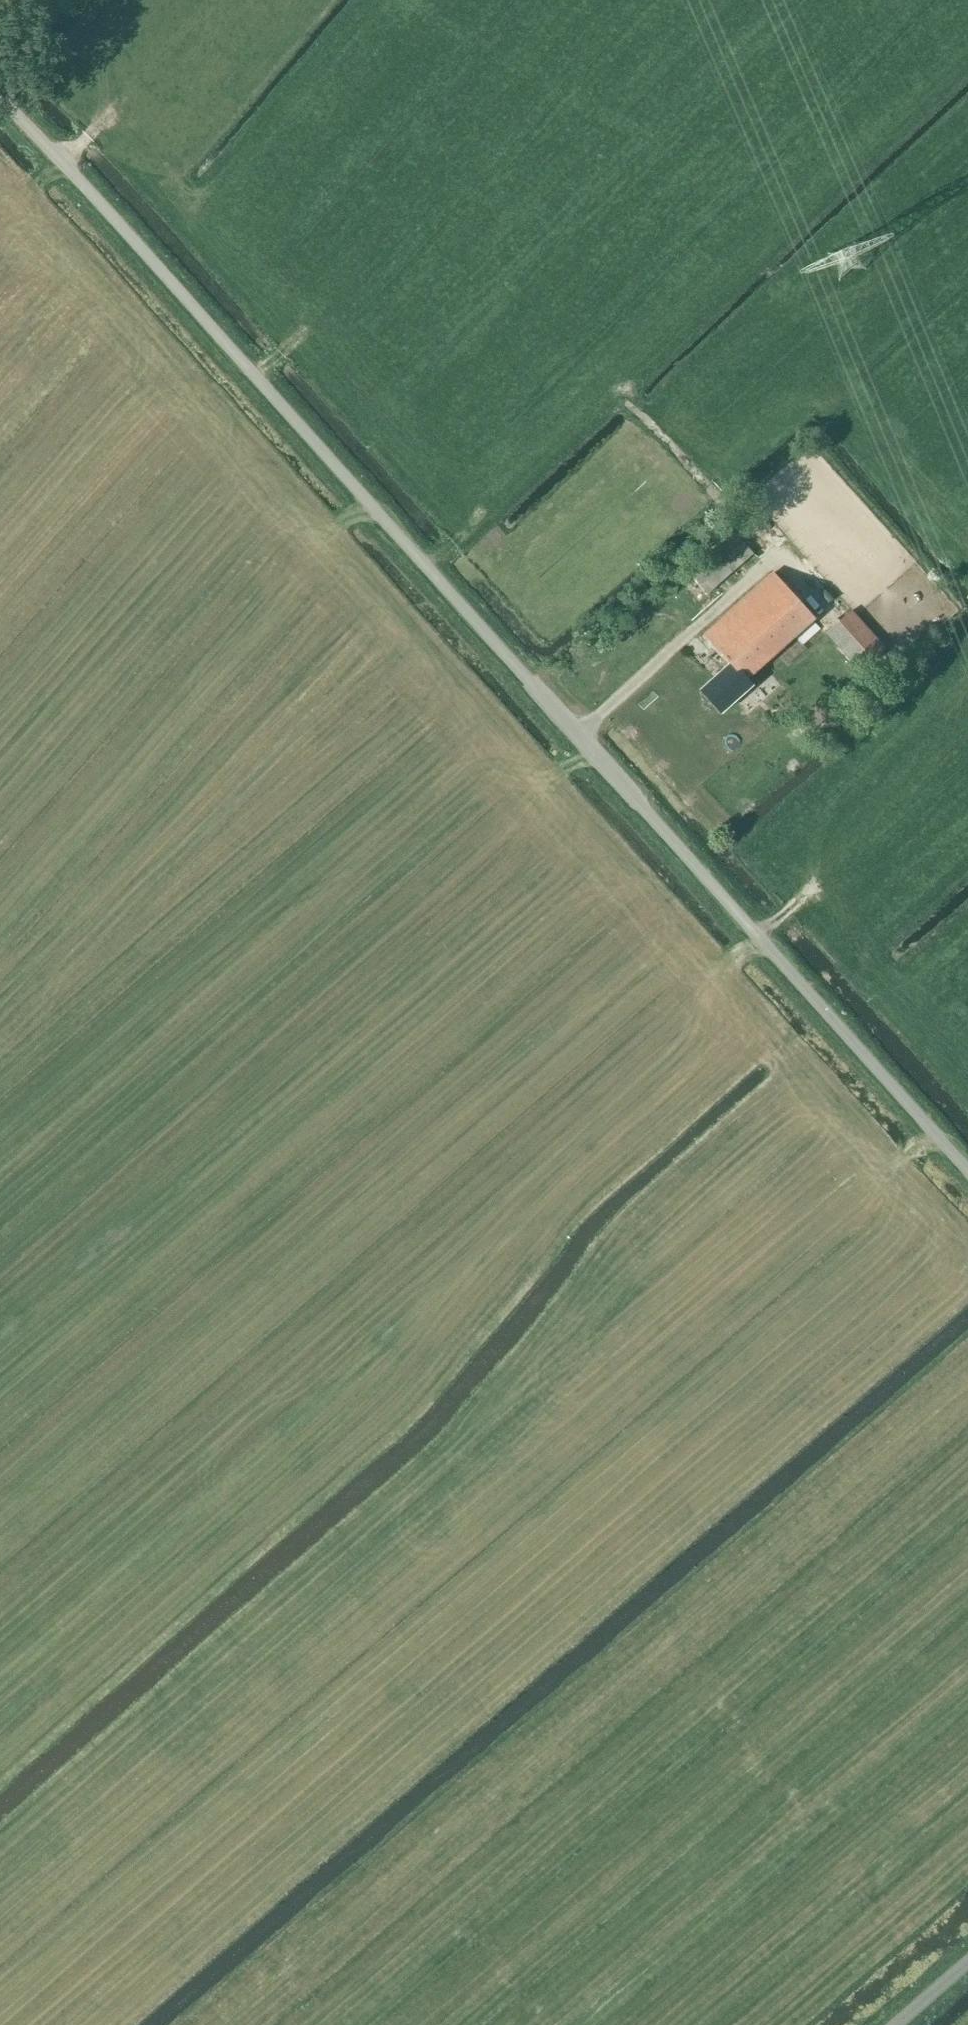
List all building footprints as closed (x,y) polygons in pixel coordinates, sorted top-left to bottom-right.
[(734,533),(690,573),(709,595),(753,554),(734,533)] [(722,714),(753,686),(748,680),(814,620),(773,574),(705,635),(732,664),(702,691),(722,714)] [(826,634),(860,670),(885,647),(852,611),(826,634)]
